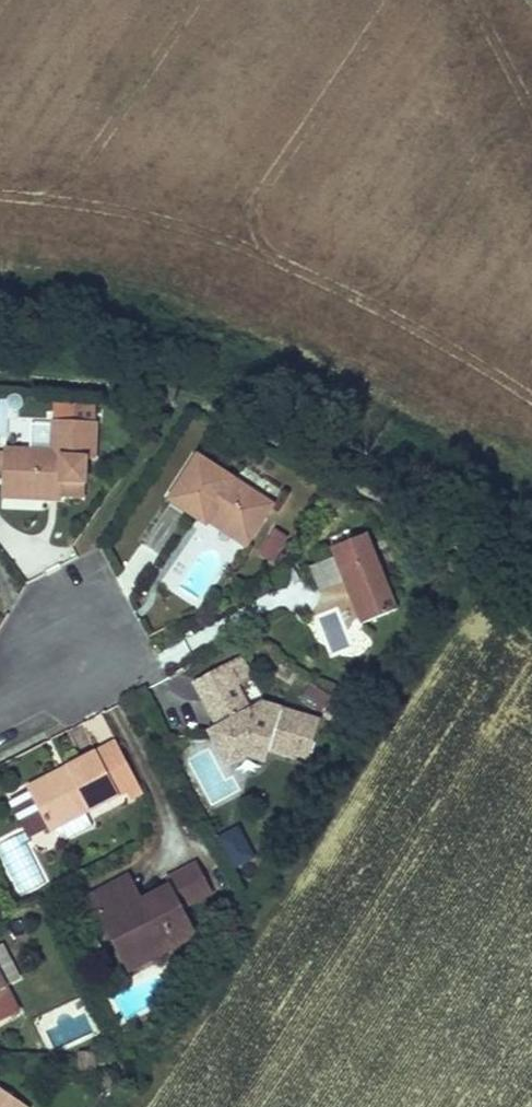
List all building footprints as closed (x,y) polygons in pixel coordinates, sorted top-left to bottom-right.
[(76,401),(76,416),(99,415),(99,401),(76,401)] [(1,448),(0,489),(0,492),(60,493),(61,491),(61,479),(85,480),(86,458),(91,458),(92,422),(49,422),(49,449),(1,448)] [(248,545),(273,507),(197,458),(168,503),(205,527),(209,520),(248,545)] [(85,491),(85,480),(61,479),(61,491),(85,491)] [(275,563),(291,533),(275,524),(258,554),(275,563)] [(370,532),(329,547),(357,624),(398,609),(370,532)] [(252,677),(243,661),(193,688),(202,704),(234,687),(252,677)] [(309,682),(303,698),(326,707),(332,691),(309,682)] [(249,716),(234,687),(202,704),(215,731),(222,728),(229,741),(217,748),(228,771),(247,760),(266,766),(269,754),(306,765),(317,724),(260,709),(249,716)] [(209,735),(217,748),(229,741),(222,728),(215,731),(209,735)] [(128,766),(115,741),(96,751),(109,776),(128,766)] [(96,751),(29,786),(51,827),(117,793),(109,776),(96,751)] [(22,895),(46,884),(19,828),(0,837),(0,848),(22,895)] [(155,960),(195,939),(181,912),(210,897),(195,868),(166,884),(170,891),(142,906),(131,911),(117,884),(86,900),(102,930),(114,924),(132,959),(150,950),(155,960)] [(127,879),(117,884),(131,911),(142,906),(127,879)] [(114,924),(102,930),(125,975),(155,960),(150,950),(132,959),(114,924)] [(0,982),(0,1021),(16,1013),(0,982)] [(0,1090),(0,1106),(26,1106),(0,1090)]
